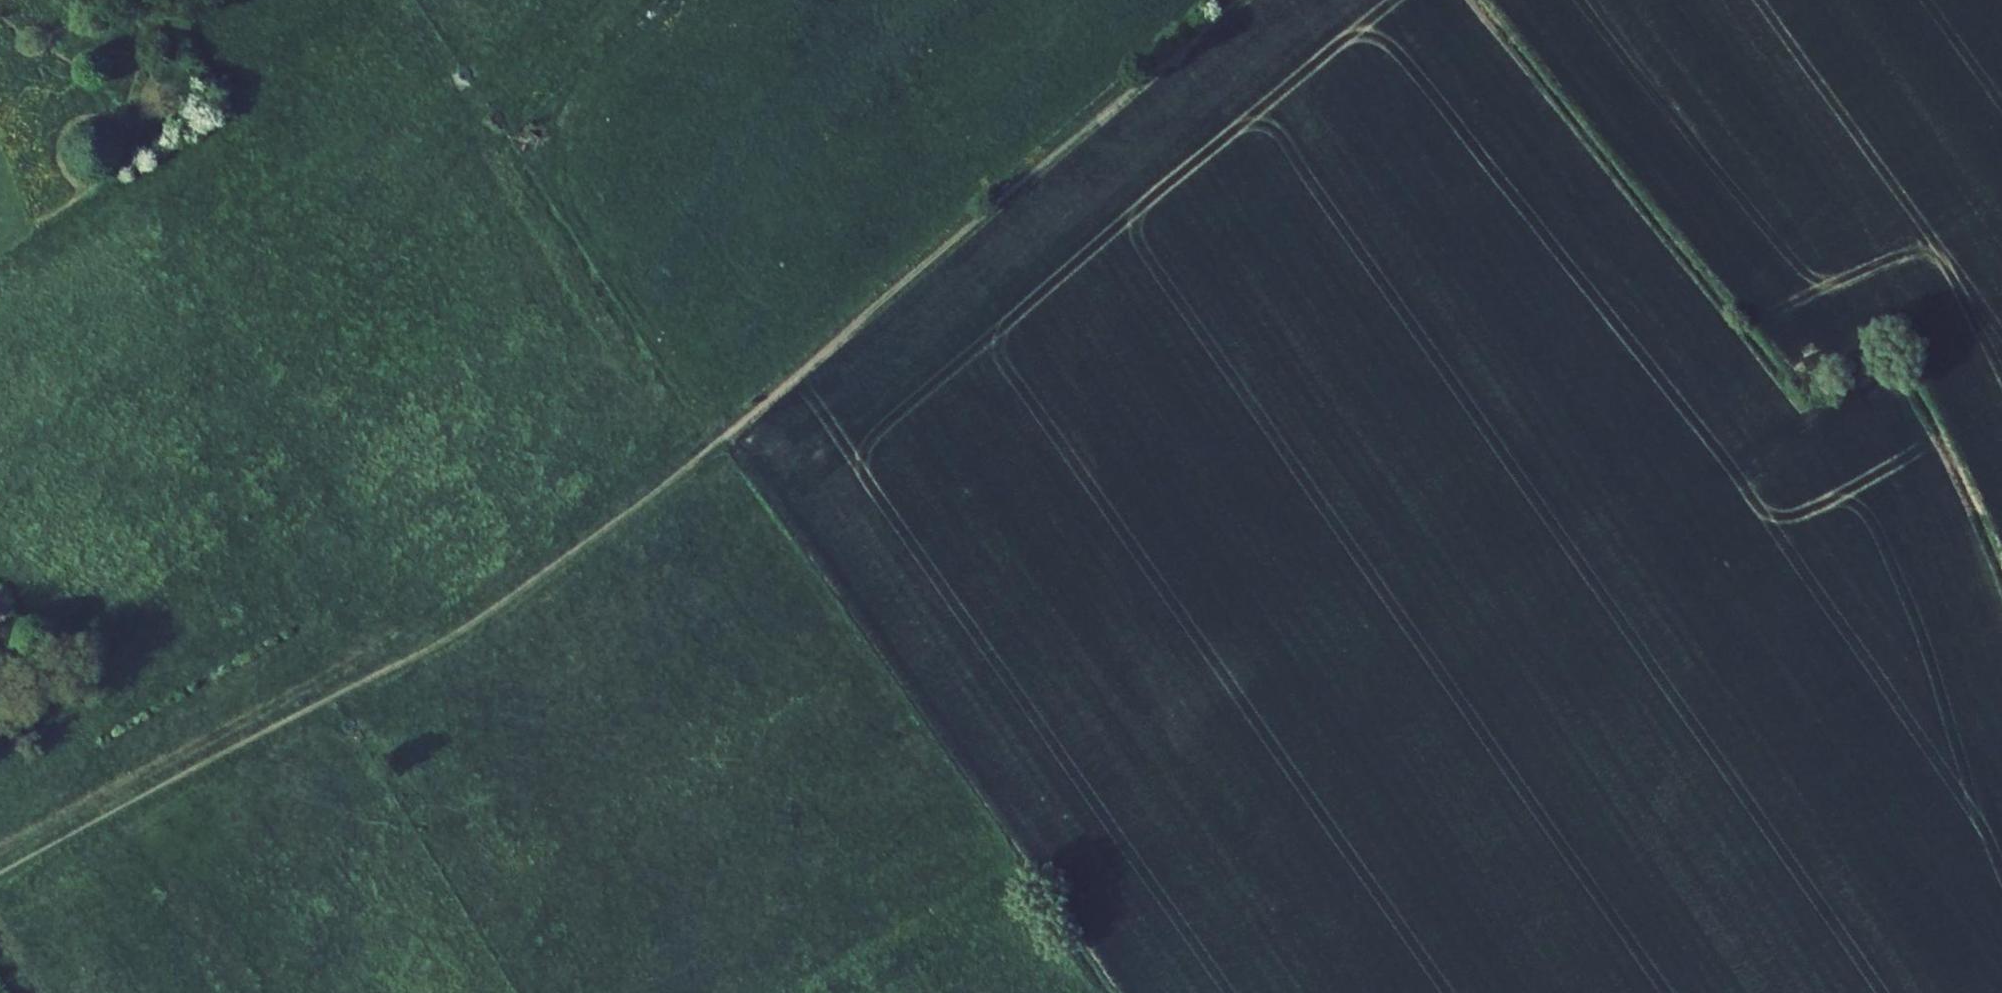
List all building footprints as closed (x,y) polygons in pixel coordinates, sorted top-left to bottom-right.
[(10,604),(0,586),(0,609),(10,604)]
